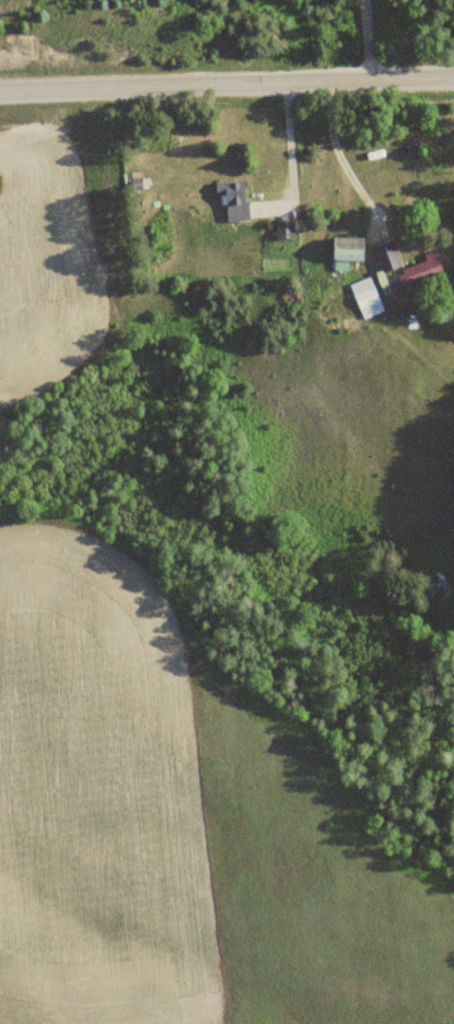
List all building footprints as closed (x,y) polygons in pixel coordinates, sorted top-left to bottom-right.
[(222,194),(225,223),(246,222),(243,181),(213,183),(214,195),(222,194)] [(274,223),(274,240),(293,240),(293,223),(274,223)] [(361,238),(329,238),(329,263),(361,263),(361,238)] [(373,248),(382,274),(400,268),(391,241),(373,248)] [(442,275),(434,253),(424,256),(427,262),(385,278),(391,294),(442,275)] [(349,286),(363,320),(384,311),(371,278),(349,286)]
